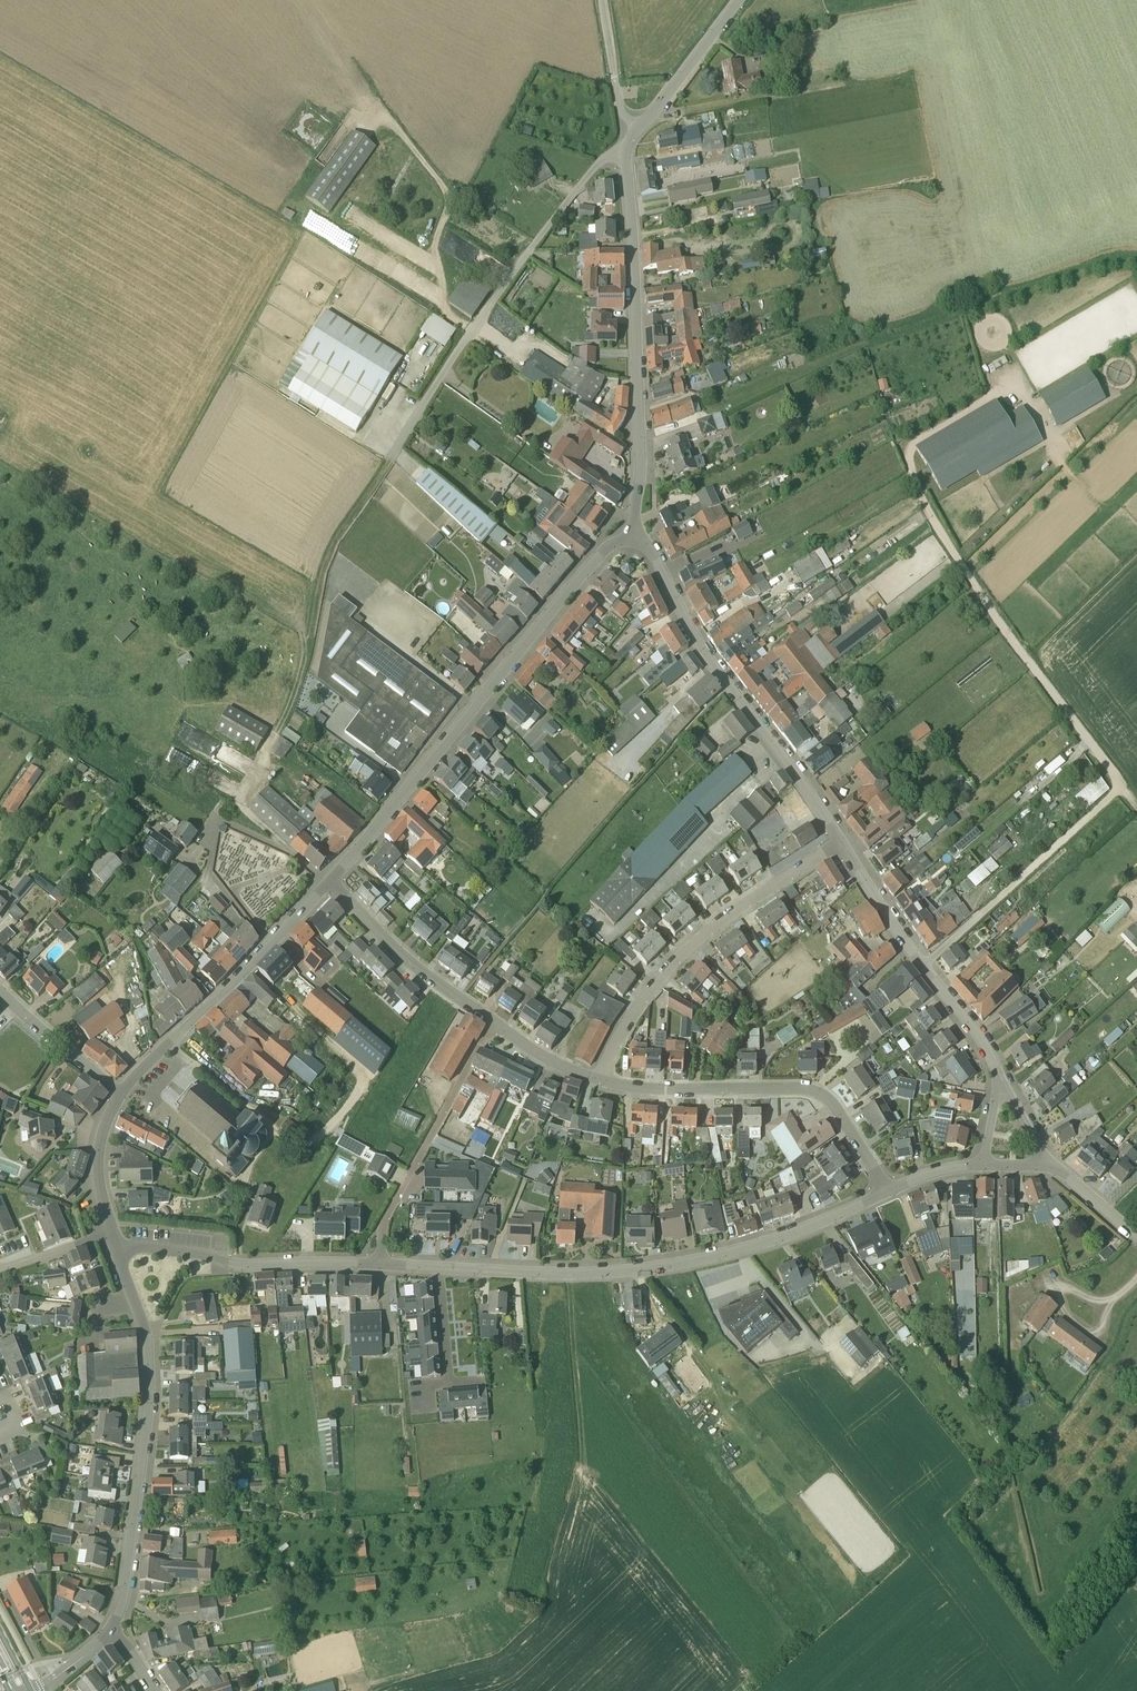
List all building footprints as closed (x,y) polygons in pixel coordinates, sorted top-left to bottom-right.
[(745,92),(745,90),(761,87),(759,75),(742,78),(739,61),(722,64),(725,81),(727,95),(745,92)] [(329,213),(377,145),(352,127),(304,196),(329,213)] [(678,149),(676,138),(682,137),(680,130),(675,132),(674,131),(665,133),(666,135),(656,137),(659,152),(678,149)] [(682,137),(676,138),(678,149),(684,147),(684,150),(701,146),(703,153),(724,148),(721,132),(683,140),(682,137)] [(733,146),(735,160),(752,158),(751,144),(733,146)] [(674,158),(660,160),(661,167),(662,169),(676,166),(674,158)] [(530,189),(553,177),(543,160),(531,167),(533,172),(530,174),(528,170),(519,174),(520,175),(510,179),(518,192),(528,186),(530,189)] [(652,169),(661,167),(660,160),(636,165),(641,194),(656,191),(652,169)] [(767,181),(764,170),(744,174),(747,184),(767,181)] [(820,199),(817,180),(803,182),(805,201),(820,199)] [(710,181),(667,189),(670,204),(696,198),(696,197),(713,194),(710,181)] [(613,203),(611,184),(595,186),(595,188),(587,189),(588,200),(593,200),(593,205),(613,203)] [(732,199),(735,211),(755,207),(756,217),(772,213),(770,207),(767,192),(767,191),(732,199)] [(593,222),(595,208),(580,205),(578,219),(593,222)] [(598,251),(597,242),(615,242),(614,225),(595,226),(595,235),(579,235),(579,251),(584,251),(598,251)] [(643,247),(644,271),(656,268),(658,275),(678,272),(679,276),(705,271),(703,257),(681,261),(679,250),(658,254),(658,246),(643,247)] [(827,256),(826,249),(817,250),(813,251),(814,258),(827,256)] [(584,251),(584,269),(582,269),(581,293),(588,293),(588,299),(589,299),(598,299),(597,309),(624,309),(624,289),(625,289),(624,269),(624,251),(599,251),(598,251),(584,251)] [(742,261),(743,270),(775,265),(774,256),(742,261)] [(715,264),(716,276),(726,274),(724,263),(715,264)] [(703,290),(712,288),(710,278),(701,280),(703,290)] [(447,303),(470,316),(484,292),(460,279),(447,303)] [(674,303),(675,313),(694,311),(692,294),(682,295),(681,286),(643,291),(645,306),(674,303)] [(589,309),(597,309),(598,299),(589,299),(589,309)] [(740,301),(721,304),(723,312),(731,311),(731,313),(741,311),(740,301)] [(694,311),(675,313),(661,316),(645,319),(647,353),(647,352),(667,349),(679,346),(679,344),(698,341),(702,340),(701,328),(699,328),(697,311),(694,311)] [(302,352),(378,399),(403,359),(327,312),(302,352)] [(444,347),(454,328),(428,313),(417,332),(444,347)] [(587,333),(587,342),(597,342),(617,342),(617,323),(611,323),(611,315),(593,314),(593,333),(587,333)] [(754,335),(754,334),(761,332),(758,321),(745,325),(738,327),(737,328),(740,339),(754,335)] [(662,363),(682,358),(685,369),(700,365),(696,353),(702,351),(698,341),(679,344),(679,346),(667,349),(647,352),(648,374),(662,373),(662,363)] [(579,360),(587,364),(595,364),(595,349),(580,348),(579,360)] [(536,351),(519,375),(549,395),(566,370),(536,351)] [(378,399),(302,352),(301,352),(294,363),(290,361),(275,385),(356,435),(378,399)] [(574,359),(566,370),(549,395),(574,412),(586,420),(613,438),(621,426),(625,416),(628,389),(616,389),(614,407),(610,406),(609,408),(604,412),(592,403),(600,390),(605,378),(595,376),(587,370),(587,364),(579,360),(576,359),(574,358),(574,359)] [(705,367),(713,386),(727,380),(719,362),(705,367)] [(676,379),(685,376),(682,370),(674,373),(676,379)] [(1103,395),(1089,371),(1043,397),(1057,421),(1103,395)] [(680,379),(650,388),(653,402),(684,393),(680,379)] [(880,391),(888,389),(886,379),(878,381),(880,391)] [(671,423),(694,415),(690,399),(667,408),(649,413),(654,428),(671,423)] [(996,402),(915,449),(942,495),(977,474),(980,480),(1044,443),(1023,407),(1005,418),(996,402)] [(701,437),(716,432),(711,417),(696,422),(701,437)] [(580,430),(579,431),(595,441),(619,456),(620,455),(626,446),(613,438),(586,420),(580,430)] [(581,461),(595,441),(579,431),(570,444),(561,439),(548,459),(568,473),(596,493),(615,506),(624,492),(623,491),(581,461)] [(677,475),(702,467),(702,466),(698,467),(690,444),(687,436),(670,442),(673,449),(667,451),(667,452),(669,451),(677,475)] [(443,453),(448,446),(439,439),(433,446),(443,453)] [(480,448),(471,440),(468,445),(477,452),(480,448)] [(742,447),(733,451),(736,457),(745,453),(742,447)] [(416,483),(481,545),(497,526),(429,470),(416,483)] [(607,517),(588,503),(594,494),(578,482),(567,496),(571,499),(564,507),(578,518),(585,524),(597,532),(607,517)] [(659,515),(668,532),(670,531),(684,524),(694,518),(720,505),(712,488),(697,496),(701,504),(694,507),(693,506),(686,510),(683,503),(659,515)] [(542,529),(548,534),(579,559),(589,547),(568,530),(578,518),(564,507),(561,505),(548,495),(540,489),(535,497),(555,512),(542,529)] [(559,490),(554,497),(563,503),(568,495),(559,490)] [(683,554),(740,523),(737,518),(728,522),(720,505),(694,518),(698,528),(674,540),(670,531),(668,532),(659,536),(664,547),(671,560),(683,554)] [(746,521),(732,529),(739,542),(753,535),(746,521)] [(876,555),(913,529),(908,522),(871,548),(876,555)] [(542,541),(548,534),(542,529),(541,529),(535,524),(530,531),(542,541)] [(514,540),(519,545),(524,539),(518,534),(514,540)] [(845,538),(820,552),(826,561),(851,547),(847,541),(851,539),(848,534),(844,536),(845,538)] [(434,549),(439,544),(433,539),(428,544),(433,550),(434,549)] [(539,545),(531,555),(547,568),(561,579),(573,565),(559,554),(555,558),(539,545)] [(819,550),(792,566),(803,585),(825,572),(831,568),(826,561),(820,552),(819,550)] [(529,590),(530,592),(542,602),(561,579),(547,568),(537,580),(536,582),(517,563),(519,561),(511,553),(501,565),(504,567),(517,579),(529,590)] [(498,575),(504,567),(501,565),(491,556),(485,564),(498,575)] [(694,568),(679,575),(685,589),(708,578),(710,581),(725,574),(718,558),(694,569),(694,568)] [(621,571),(624,575),(629,575),(633,572),(634,567),(630,563),(625,563),(621,566),(621,571)] [(756,586),(743,563),(730,571),(738,586),(723,595),(728,603),(751,589),(756,586)] [(591,586),(606,598),(608,595),(608,594),(618,582),(626,588),(631,583),(617,572),(613,577),(606,572),(599,580),(597,578),(591,586)] [(640,598),(656,591),(649,578),(629,588),(635,601),(640,598)] [(537,608),(525,598),(530,592),(529,590),(517,579),(506,592),(501,599),(510,606),(527,621),(537,608)] [(832,579),(809,595),(813,602),(836,586),(832,579)] [(820,599),(827,608),(853,589),(847,580),(836,588),(835,587),(820,599)] [(751,589),(756,597),(757,598),(771,590),(765,581),(756,586),(751,589)] [(718,609),(709,591),(705,585),(686,595),(698,616),(708,610),(710,613),(711,613),(718,609)] [(474,598),(486,609),(487,610),(496,599),(493,596),(484,587),(481,591),(474,598)] [(482,612),(459,591),(453,596),(460,602),(456,606),(473,621),(482,612)] [(640,598),(646,611),(662,603),(656,591),(640,598)] [(608,595),(606,598),(605,599),(612,605),(616,601),(608,595)] [(338,596),(331,606),(351,621),(358,612),(338,596)] [(584,596),(575,606),(596,623),(604,613),(584,596)] [(611,607),(615,610),(621,603),(617,599),(616,601),(612,605),(611,607)] [(785,610),(791,618),(803,609),(798,601),(785,610)] [(615,610),(614,611),(618,614),(625,606),(621,603),(615,610)] [(662,603),(646,611),(644,612),(638,616),(644,628),(668,616),(662,603)] [(754,623),(763,617),(764,616),(756,604),(746,611),(708,637),(716,649),(754,624),(754,623)] [(317,680),(360,712),(359,713),(394,741),(409,721),(429,737),(456,701),(351,621),(331,606),(317,680)] [(492,619),(495,617),(485,609),(482,612),(473,621),(488,635),(503,648),(527,621),(510,606),(501,617),(503,619),(498,625),(492,619)] [(575,606),(567,616),(581,628),(588,633),(595,639),(598,634),(592,629),(596,623),(575,606)] [(625,606),(618,614),(623,618),(629,610),(625,606)] [(715,619),(711,613),(710,613),(708,610),(698,616),(704,626),(713,621),(713,620),(715,619)] [(885,624),(874,612),(830,646),(839,659),(885,624)] [(801,622),(802,624),(806,628),(808,632),(821,623),(813,613),(801,622)] [(567,616),(559,626),(574,638),(581,628),(567,616)] [(753,636),(769,625),(763,617),(754,623),(754,624),(716,649),(722,657),(753,636)] [(122,644),(136,629),(129,622),(114,636),(122,644)] [(785,629),(792,638),(800,632),(794,623),(785,629)] [(576,648),(569,643),(574,638),(559,626),(551,636),(572,653),(576,648)] [(657,644),(661,650),(681,638),(674,626),(651,640),(654,645),(657,644)] [(792,638),(790,639),(799,651),(804,647),(824,671),(834,664),(839,659),(830,646),(828,644),(826,646),(818,635),(811,641),(803,630),(800,632),(792,638)] [(479,652),(472,646),(460,659),(478,675),(501,648),(485,633),(479,639),(485,645),(479,652)] [(591,643),(595,639),(588,633),(584,638),(591,643)] [(644,639),(639,633),(627,645),(616,655),(621,661),(632,650),(641,642),(644,639)] [(753,636),(722,657),(728,665),(758,643),(753,636)] [(688,649),(683,640),(681,638),(661,650),(658,652),(662,658),(664,662),(643,680),(649,687),(660,678),(665,675),(678,664),(674,658),(688,649)] [(768,716),(785,702),(802,688),(817,677),(824,671),(804,647),(799,651),(790,639),(773,651),(767,655),(753,665),(737,677),(768,716)] [(470,646),(464,640),(459,645),(465,651),(470,646)] [(546,641),(514,681),(524,690),(533,679),(531,678),(544,663),(571,686),(583,673),(570,662),(546,641)] [(737,677),(753,665),(767,655),(758,643),(728,665),(737,677)] [(442,656),(453,665),(454,664),(458,659),(447,650),(442,656)] [(188,653),(177,660),(183,670),(194,662),(188,653)] [(702,669),(690,653),(680,661),(681,662),(659,681),(666,691),(689,673),(692,677),(702,669)] [(588,667),(575,656),(570,662),(583,673),(588,667)] [(474,680),(454,664),(453,665),(449,670),(454,675),(449,681),(464,693),(474,680)] [(832,696),(817,677),(802,688),(811,700),(794,713),(785,702),(768,716),(783,735),(811,713),(832,696)] [(674,707),(679,715),(689,723),(699,712),(698,711),(721,693),(710,679),(684,700),(683,699),(674,707)] [(540,686),(531,696),(547,712),(556,702),(540,686)] [(832,696),(811,713),(817,722),(824,716),(829,724),(831,723),(837,730),(853,717),(847,710),(848,709),(842,702),(841,703),(834,694),(832,696)] [(637,698),(635,695),(616,710),(628,724),(605,749),(612,757),(655,718),(637,698)] [(529,718),(535,723),(544,714),(524,696),(518,702),(515,699),(503,711),(520,728),(529,718)] [(214,732),(256,756),(270,731),(228,707),(214,732)] [(878,715),(884,723),(892,716),(886,708),(878,715)] [(401,775),(415,757),(359,713),(345,732),(401,775)] [(739,713),(721,726),(731,741),(717,752),(722,760),(741,746),(739,743),(753,732),(739,713)] [(808,729),(817,722),(811,713),(783,735),(796,753),(811,741),(814,738),(808,729)] [(322,727),(325,722),(316,715),(313,720),(322,727)] [(499,731),(483,718),(473,730),(489,743),(493,738),(499,731)] [(549,732),(556,724),(551,720),(545,727),(549,732)] [(409,721),(394,741),(415,757),(429,737),(409,721)] [(664,734),(672,742),(682,731),(674,722),(664,733),(664,734)] [(909,732),(916,743),(931,732),(924,722),(909,732)] [(806,763),(804,764),(814,777),(815,775),(834,761),(829,754),(825,750),(838,740),(851,730),(846,724),(839,730),(834,733),(808,754),(812,759),(806,763)] [(281,735),(296,743),(299,737),(284,728),(281,735)] [(181,743),(245,770),(250,759),(186,732),(181,743)] [(692,746),(705,760),(716,749),(703,735),(692,746)] [(293,746),(281,738),(270,753),(282,761),(293,746)] [(476,747),(466,739),(458,750),(468,758),(465,761),(466,762),(472,766),(479,757),(485,762),(493,752),(481,742),(476,747)] [(532,755),(548,773),(558,764),(542,746),(532,755)] [(382,771),(354,752),(351,756),(358,761),(350,772),(357,778),(359,775),(368,782),(361,791),(377,803),(391,786),(378,776),(382,771)] [(1042,769),(1047,776),(1064,763),(1059,755),(1042,769)] [(750,775),(734,757),(684,801),(630,859),(591,902),(615,925),(655,882),(707,826),(701,819),(710,811),(711,811),(750,775)] [(442,769),(461,785),(469,791),(477,781),(472,776),(476,772),(477,770),(472,766),(466,762),(465,763),(461,768),(451,759),(442,769)] [(514,770),(500,759),(494,766),(508,777),(514,770)] [(847,821),(856,814),(863,808),(889,785),(879,773),(867,759),(851,772),(864,786),(844,802),(837,793),(850,783),(845,777),(825,793),(837,808),(837,809),(847,821)] [(0,809),(12,818),(33,788),(31,787),(41,772),(31,765),(21,780),(21,779),(0,809)] [(461,785),(442,769),(432,781),(440,788),(436,792),(450,803),(455,798),(452,796),(461,785)] [(545,799),(550,794),(552,792),(532,773),(530,775),(526,780),(545,799)] [(762,787),(758,790),(769,803),(775,798),(770,790),(772,788),(778,796),(792,785),(783,773),(769,782),(769,783),(762,788),(762,787)] [(1075,798),(1086,810),(1110,789),(1099,777),(1075,798)] [(955,783),(957,786),(963,795),(965,796),(971,791),(961,779),(955,783)] [(291,846),(292,845),(303,832),(315,818),(304,808),(303,808),(298,813),(268,786),(249,807),(291,846)] [(323,788),(304,808),(315,818),(338,838),(346,845),(365,823),(332,796),(323,788)] [(782,814),(789,811),(794,821),(809,813),(796,789),(775,800),(782,814)] [(774,808),(769,803),(758,790),(748,799),(730,815),(746,834),(747,833),(774,808)] [(422,793),(413,804),(428,816),(433,810),(445,819),(449,814),(447,811),(449,809),(441,803),(439,806),(422,793)] [(885,834),(904,819),(905,818),(884,793),(868,806),(878,819),(867,828),(856,814),(847,821),(868,848),(885,834)] [(918,793),(912,799),(917,804),(923,799),(918,793)] [(407,857),(408,858),(419,868),(423,872),(437,856),(436,855),(445,845),(424,826),(408,811),(384,837),(394,846),(407,831),(420,842),(407,857)] [(942,822),(945,825),(948,829),(959,821),(953,813),(942,822)] [(910,814),(905,818),(908,822),(913,818),(910,814)] [(431,819),(424,826),(445,845),(451,839),(440,830),(442,828),(431,819)] [(874,855),(875,857),(884,869),(908,851),(899,839),(912,829),(904,819),(885,834),(891,842),(874,855)] [(173,837),(169,843),(178,849),(181,845),(187,849),(198,833),(183,823),(175,834),(176,834),(174,837),(173,837)] [(527,828),(522,823),(517,829),(522,834),(527,828)] [(1002,824),(994,832),(998,837),(1007,829),(1002,824)] [(227,827),(223,826),(219,827),(218,835),(224,836),(227,827)] [(816,839),(808,826),(783,842),(791,855),(816,839)] [(966,846),(981,834),(976,828),(962,840),(966,846)] [(324,852),(316,845),(303,832),(292,845),(319,872),(332,859),(346,845),(338,838),(324,852)] [(178,850),(178,849),(169,843),(155,833),(143,850),(166,866),(178,850)] [(748,849),(754,845),(747,833),(746,834),(741,837),(748,849)] [(926,834),(919,839),(919,838),(913,843),(919,850),(932,840),(926,834)] [(992,857),(1009,843),(1004,837),(987,851),(992,857)] [(508,844),(503,840),(500,840),(496,844),(502,850),(508,844)] [(404,864),(414,873),(419,868),(408,858),(406,862),(387,845),(376,857),(390,869),(395,874),(404,864)] [(104,884),(123,864),(109,849),(89,869),(104,884)] [(762,870),(750,854),(739,862),(750,878),(762,870)] [(897,871),(882,883),(894,897),(909,885),(904,880),(909,875),(914,880),(931,865),(922,854),(898,873),(897,871)] [(720,871),(726,867),(718,856),(712,860),(720,871)] [(367,867),(380,879),(390,869),(376,857),(367,867)] [(999,867),(991,858),(982,865),(990,875),(999,867)] [(715,875),(720,871),(712,860),(707,864),(715,875)] [(781,860),(769,867),(773,873),(785,866),(781,860)] [(813,880),(816,885),(837,872),(830,860),(815,869),(819,876),(813,880)] [(728,870),(739,886),(750,878),(739,862),(728,870)] [(163,884),(167,887),(172,891),(188,872),(179,865),(163,884)] [(982,865),(967,878),(976,888),(991,876),(990,875),(982,865)] [(70,871),(66,876),(72,880),(75,876),(70,871)] [(188,872),(172,891),(181,898),(197,880),(188,872)] [(844,883),(837,872),(816,885),(819,890),(825,886),(829,892),(844,883)] [(936,880),(940,886),(943,884),(947,878),(944,874),(936,880)] [(26,877),(12,895),(15,897),(14,898),(19,901),(35,884),(26,877)] [(55,889),(40,878),(36,883),(50,895),(55,889)] [(728,894),(722,885),(717,878),(706,886),(717,902),(728,894)] [(895,901),(902,912),(919,901),(941,887),(940,886),(936,880),(924,888),(924,889),(921,894),(916,897),(911,890),(895,901)] [(961,885),(967,893),(974,888),(969,880),(961,885)] [(692,892),(683,881),(677,886),(686,897),(692,892)] [(365,882),(354,893),(388,926),(393,921),(383,911),(388,905),(382,899),(388,893),(383,889),(377,895),(365,882)] [(387,882),(382,887),(383,889),(388,893),(392,897),(397,892),(387,883),(387,882)] [(61,894),(56,901),(58,902),(61,905),(71,891),(72,890),(68,887),(67,886),(61,894)] [(681,901),(686,897),(677,886),(672,890),(681,901)] [(706,910),(717,902),(706,886),(694,894),(706,910)] [(14,898),(15,897),(12,895),(0,887),(0,919),(14,898)] [(798,897),(793,889),(785,894),(791,902),(798,897)] [(56,901),(61,894),(55,890),(50,896),(56,901)] [(953,891),(946,895),(950,901),(936,911),(929,916),(931,919),(915,931),(928,949),(944,938),(971,916),(963,903),(961,904),(953,891)] [(209,903),(220,914),(227,907),(216,896),(209,903)] [(1094,921),(1106,934),(1131,910),(1118,898),(1094,921)] [(929,916),(936,911),(924,899),(919,902),(919,901),(902,912),(915,931),(931,919),(929,916)] [(409,901),(405,906),(410,911),(415,907),(409,901)] [(778,901),(766,909),(777,924),(783,919),(790,929),(795,925),(778,901)] [(331,903),(320,914),(334,927),(344,916),(331,903)] [(672,912),(685,927),(696,918),(683,903),(672,912)] [(17,923),(25,916),(15,905),(8,913),(17,923)] [(828,908),(808,928),(816,936),(836,916),(828,908)] [(885,930),(871,908),(855,918),(866,936),(872,933),(874,937),(885,930)] [(772,942),(776,940),(778,938),(771,929),(777,924),(766,909),(755,918),(772,942)] [(654,926),(660,920),(650,910),(644,915),(654,926)] [(675,936),(685,927),(672,912),(662,921),(675,936)] [(334,927),(320,914),(309,925),(323,938),(334,927)] [(1019,947),(1035,933),(1044,924),(1035,914),(1010,937),(1019,947)] [(468,924),(471,919),(465,915),(461,920),(468,924)] [(650,930),(654,926),(644,915),(640,919),(650,930)] [(1014,923),(1008,917),(1007,915),(995,926),(1002,934),(1014,923)] [(217,916),(211,923),(221,932),(222,933),(230,941),(230,942),(245,954),(257,940),(242,919),(232,930),(227,925),(217,916)] [(425,917),(413,931),(431,947),(449,927),(443,922),(438,928),(425,917)] [(149,921),(141,928),(146,934),(154,927),(149,921)] [(1135,922),(1120,937),(1135,953),(1136,952),(1136,924),(1135,922)] [(213,940),(221,932),(211,923),(204,931),(202,932),(212,941),(213,940)] [(801,932),(807,927),(804,923),(798,928),(801,932)] [(314,973),(323,964),(330,957),(330,956),(312,940),(315,937),(302,925),(290,937),(303,950),(305,948),(311,954),(304,963),(314,973)] [(190,975),(198,967),(180,950),(190,941),(175,926),(159,942),(162,945),(173,957),(190,975)] [(10,956),(13,954),(7,949),(6,949),(4,946),(15,935),(8,927),(0,934),(0,966),(10,956)] [(452,942),(460,931),(455,927),(447,939),(452,942)] [(1081,948),(1091,938),(1084,930),(1073,940),(1081,948)] [(725,940),(736,954),(742,949),(749,959),(755,955),(737,931),(725,940)] [(212,941),(202,932),(192,943),(202,952),(207,946),(212,941)] [(652,932),(648,936),(642,942),(656,956),(666,946),(652,932)] [(222,933),(214,942),(218,946),(222,950),(221,951),(236,965),(245,954),(230,942),(230,941),(222,933)] [(117,936),(110,942),(116,947),(122,941),(121,939),(123,937),(120,934),(117,936)] [(497,946),(501,940),(494,935),(490,940),(490,941),(497,946)] [(857,964),(863,959),(875,972),(895,955),(885,944),(873,955),(871,953),(868,956),(855,940),(850,944),(843,935),(833,945),(846,960),(850,956),(857,964)] [(593,946),(594,939),(586,937),(585,944),(593,946)] [(638,938),(629,948),(630,949),(647,966),(656,956),(642,942),(638,938)] [(347,951),(352,956),(363,944),(358,939),(347,951)] [(630,949),(629,948),(626,946),(620,939),(614,945),(625,955),(630,949)] [(737,968),(730,959),(736,954),(725,940),(714,948),(732,972),(737,968)] [(464,951),(452,942),(437,963),(449,972),(464,951)] [(333,943),(327,949),(338,958),(343,953),(333,943)] [(371,952),(363,944),(352,956),(360,964),(361,962),(371,972),(384,958),(374,948),(371,952)] [(979,947),(984,952),(985,951),(987,949),(983,944),(979,947)] [(0,966),(0,974),(6,980),(26,961),(29,964),(44,949),(40,945),(27,958),(21,951),(13,958),(10,956),(0,966)] [(197,979),(190,985),(189,984),(188,984),(173,957),(162,945),(146,954),(155,970),(163,983),(166,990),(170,996),(186,1014),(209,993),(197,979)] [(965,959),(968,956),(966,953),(960,945),(940,959),(949,971),(965,960),(965,959)] [(236,965),(221,951),(222,950),(218,946),(212,953),(216,956),(211,962),(212,963),(226,975),(236,965)] [(968,956),(973,962),(984,952),(979,947),(968,956)] [(476,960),(481,963),(489,952),(484,948),(476,959),(476,960)] [(103,956),(97,951),(90,961),(96,966),(103,956)] [(259,970),(258,970),(258,971),(258,972),(258,971),(258,972),(258,971),(273,985),(273,986),(281,977),(290,986),(299,976),(299,975),(292,966),(277,951),(276,952),(259,970)] [(461,980),(476,960),(476,959),(464,951),(449,972),(461,980)] [(973,962),(950,984),(983,1020),(1018,987),(985,951),(984,952),(973,962)] [(394,968),(384,958),(371,972),(380,981),(379,983),(387,990),(398,979),(391,972),(394,968)] [(843,976),(854,988),(856,989),(875,972),(863,959),(857,964),(843,976)] [(768,960),(751,974),(755,979),(772,965),(768,960)] [(1045,974),(1053,966),(1048,961),(1040,969),(1045,974)] [(212,963),(207,967),(202,972),(215,986),(226,975),(212,963)] [(698,963),(689,974),(702,986),(707,980),(716,988),(720,983),(698,963)] [(488,998),(502,979),(508,983),(511,978),(518,969),(512,964),(505,974),(499,969),(492,979),(486,975),(476,989),(488,998)] [(889,1004),(910,988),(922,1005),(933,997),(909,965),(882,987),(878,990),(889,1003),(889,1004)] [(52,983),(37,967),(23,980),(39,997),(46,990),(53,998),(65,987),(57,978),(52,983)] [(163,983),(155,970),(150,973),(157,987),(163,983)] [(72,991),(83,1005),(106,986),(103,982),(98,976),(95,972),(72,991)] [(1133,972),(1126,980),(1129,983),(1136,975),(1133,972)] [(597,992),(601,994),(612,1000),(617,993),(622,997),(635,980),(628,974),(622,982),(614,976),(608,983),(605,981),(597,992)] [(706,1000),(697,992),(702,986),(689,974),(679,984),(701,1004),(706,1000)] [(251,977),(242,987),(256,999),(267,1009),(276,999),(253,977),(253,976),(252,976),(251,977)] [(317,991),(299,976),(290,986),(308,1001),(302,1008),(303,1008),(338,1037),(353,1020),(317,990),(317,991)] [(519,1003),(527,1009),(531,1002),(541,988),(528,979),(523,987),(511,978),(508,983),(512,985),(498,1005),(511,1014),(519,1003)] [(398,979),(387,990),(379,998),(392,1010),(400,1002),(410,1012),(419,1003),(414,999),(420,994),(409,983),(405,986),(398,979)] [(735,997),(740,993),(730,981),(722,987),(733,999),(735,997)] [(216,1011),(227,1020),(249,1039),(283,1070),(285,1067),(299,1052),(289,1043),(297,1034),(296,1034),(273,1016),(265,1025),(278,1036),(272,1044),(248,1025),(240,1017),(250,1007),(249,1006),(256,999),(242,987),(241,985),(216,1011)] [(555,999),(562,1004),(573,990),(566,985),(555,999)] [(593,1006),(601,994),(597,992),(588,986),(580,997),(593,1006)] [(348,1002),(331,988),(325,995),(342,1009),(348,1002)] [(860,1003),(865,999),(856,989),(854,988),(836,1007),(842,1014),(860,1003)] [(815,989),(809,992),(812,998),(818,995),(815,989)] [(142,997),(138,990),(128,995),(132,1003),(133,1003),(136,1008),(144,1003),(141,998),(142,997)] [(160,1037),(186,1014),(170,996),(166,990),(150,1004),(155,1010),(153,1011),(161,1020),(153,1027),(154,1027),(153,1028),(152,1029),(160,1037)] [(877,1013),(889,1003),(878,990),(860,1006),(869,1020),(882,1038),(891,1031),(877,1013)] [(691,1004),(667,991),(667,1007),(691,1020),(691,1004)] [(624,1006),(612,1000),(601,994),(593,1006),(585,1017),(593,1021),(594,1022),(594,1021),(609,1028),(624,1006)] [(287,1010),(276,999),(267,1009),(273,1016),(296,1034),(303,1026),(294,1018),(291,1022),(282,1015),(287,1010)] [(1035,1013),(1025,999),(1000,1016),(1010,1031),(1035,1013)] [(95,1039),(96,1039),(107,1030),(112,1037),(122,1029),(117,1021),(123,1016),(113,1003),(103,1011),(95,1001),(72,1018),(91,1043),(95,1039)] [(531,1002),(527,1009),(519,1020),(533,1030),(546,1012),(531,1002)] [(793,1009),(797,1012),(802,1011),(803,1006),(800,1002),(795,1004),(793,1009)] [(650,1007),(649,1006),(645,1012),(641,1018),(649,1021),(650,1007)] [(816,1044),(865,1015),(860,1006),(810,1035),(816,1044)] [(920,1025),(925,1033),(940,1022),(931,1009),(921,1017),(916,1011),(906,1018),(905,1019),(912,1030),(920,1025)] [(225,1021),(214,1011),(214,1010),(195,1031),(203,1038),(207,1042),(216,1031),(238,1051),(248,1040),(226,1020),(225,1021)] [(547,1024),(546,1023),(535,1039),(551,1050),(561,1034),(562,1035),(571,1022),(557,1012),(547,1024)] [(691,1036),(698,1036),(699,1020),(703,1020),(707,1023),(710,1016),(704,1013),(692,1012),(692,1022),(691,1036)] [(749,1012),(741,1021),(751,1030),(759,1021),(749,1012)] [(458,1031),(453,1028),(428,1070),(449,1082),(473,1041),(476,1043),(485,1027),(466,1016),(458,1031)] [(820,1016),(814,1020),(819,1027),(825,1022),(820,1016)] [(682,1037),(685,1037),(691,1037),(692,1022),(683,1017),(682,1037)] [(738,1032),(716,1019),(705,1039),(707,1040),(701,1049),(719,1060),(724,1050),(727,1052),(738,1032)] [(353,1020),(332,1045),(372,1080),(390,1052),(353,1020)] [(590,1065),(609,1028),(594,1021),(594,1022),(593,1021),(574,1057),(590,1065)] [(1025,1033),(1030,1038),(1041,1029),(1036,1023),(1025,1033)] [(783,1046),(798,1037),(790,1025),(776,1034),(783,1046)] [(898,1026),(890,1032),(894,1037),(902,1031),(898,1026)] [(1057,1040),(1063,1046),(1075,1035),(1069,1029),(1057,1040)] [(1104,1041),(1109,1047),(1123,1034),(1122,1033),(1118,1029),(1104,1041)] [(956,1044),(947,1031),(936,1039),(932,1034),(907,1052),(915,1063),(926,1054),(932,1062),(956,1044)] [(654,1052),(647,1051),(646,1071),(660,1072),(661,1054),(665,1054),(666,1042),(666,1033),(655,1032),(654,1052)] [(748,1043),(748,1051),(738,1051),(738,1074),(755,1074),(755,1050),(760,1050),(760,1038),(750,1038),(750,1043),(748,1043)] [(106,1070),(116,1080),(127,1069),(117,1059),(118,1058),(111,1050),(96,1039),(95,1039),(91,1043),(82,1051),(99,1064),(106,1070)] [(288,1074),(283,1070),(249,1039),(248,1040),(238,1051),(224,1067),(248,1088),(262,1072),(278,1086),(288,1074)] [(628,1060),(631,1060),(631,1070),(646,1071),(647,1051),(647,1045),(640,1044),(633,1041),(628,1050),(628,1060)] [(682,1073),(684,1044),(666,1042),(665,1054),(669,1054),(668,1073),(682,1073)] [(816,1075),(816,1060),(824,1060),(824,1044),(810,1044),(810,1054),(798,1054),(798,1074),(816,1075)] [(874,1044),(868,1049),(872,1053),(877,1049),(874,1044)] [(1019,1068),(1024,1065),(1027,1069),(1043,1058),(1040,1054),(1035,1047),(1030,1050),(1025,1044),(1010,1054),(1014,1060),(1014,1061),(1015,1063),(1016,1062),(1019,1068)] [(868,1049),(868,1048),(857,1057),(862,1064),(873,1054),(872,1053),(868,1049)] [(310,1088),(325,1068),(301,1049),(299,1052),(285,1067),(310,1088)] [(491,1077),(488,1085),(496,1089),(508,1064),(508,1063),(480,1050),(471,1068),(491,1077)] [(956,1050),(932,1068),(941,1080),(950,1074),(959,1087),(974,1076),(964,1062),(968,1060),(963,1053),(960,1055),(956,1050)] [(1051,1072),(1043,1063),(1033,1072),(1037,1077),(1034,1080),(1035,1082),(1029,1087),(1038,1098),(1055,1084),(1048,1075),(1051,1072)] [(512,1086),(525,1092),(526,1093),(534,1076),(508,1064),(496,1089),(495,1090),(484,1112),(490,1116),(494,1111),(504,1094),(507,1096),(512,1086)] [(873,1074),(871,1071),(867,1064),(843,1080),(851,1090),(868,1078),(873,1074)] [(58,1091),(47,1110),(63,1117),(73,1106),(75,1103),(91,1116),(108,1095),(82,1073),(72,1085),(78,1090),(72,1097),(58,1091)] [(879,1085),(880,1087),(879,1088),(884,1096),(896,1089),(894,1086),(887,1073),(876,1081),(875,1079),(871,1082),(868,1078),(851,1090),(858,1101),(879,1085)] [(925,1073),(916,1080),(917,1081),(927,1082),(928,1077),(925,1073)] [(496,1089),(488,1085),(470,1075),(451,1110),(460,1115),(457,1119),(475,1129),(484,1112),(495,1090),(496,1089)] [(894,1086),(911,1089),(913,1080),(898,1077),(898,1080),(896,1080),(894,1086)] [(572,1124),(574,1117),(575,1111),(568,1109),(571,1099),(576,1101),(582,1083),(565,1078),(560,1096),(556,1095),(550,1110),(551,1111),(550,1114),(560,1117),(559,1120),(572,1124)] [(523,1110),(538,1116),(542,1107),(550,1110),(556,1095),(560,1088),(545,1081),(539,1096),(531,1093),(523,1110)] [(931,1083),(922,1082),(920,1092),(929,1093),(931,1083)] [(265,1138),(266,1136),(266,1132),(266,1130),(264,1128),(261,1127),(263,1125),(250,1114),(249,1113),(243,1121),(202,1087),(201,1086),(200,1088),(197,1085),(195,1087),(192,1084),(175,1104),(178,1107),(177,1108),(180,1111),(179,1113),(220,1148),(212,1158),(233,1176),(236,1178),(249,1162),(247,1160),(239,1152),(240,1153),(241,1154),(242,1154),(244,1155),(246,1155),(248,1155),(250,1155),(251,1155),(252,1154),(254,1153),(255,1153),(257,1151),(257,1150),(258,1149),(259,1148),(259,1147),(259,1146),(260,1145),(260,1144),(260,1141),(262,1141),(263,1140),(264,1139),(265,1138)] [(1067,1096),(1060,1087),(1038,1107),(1041,1111),(1046,1107),(1050,1111),(1067,1096)] [(974,1099),(960,1096),(960,1093),(951,1091),(950,1098),(956,1100),(954,1109),(971,1112),(974,1099)] [(14,1115),(19,1102),(10,1099),(5,1095),(2,1110),(14,1115)] [(592,1111),(590,1122),(611,1125),(615,1105),(594,1101),(593,1105),(592,1105),(591,1106),(590,1107),(590,1108),(591,1109),(591,1110),(592,1111)] [(862,1112),(868,1122),(871,1120),(878,1133),(896,1122),(892,1115),(890,1116),(882,1101),(862,1112)] [(75,1126),(84,1115),(73,1106),(63,1117),(75,1126)] [(643,1127),(644,1109),(631,1108),(629,1134),(635,1135),(636,1126),(643,1127)] [(399,1109),(393,1122),(415,1132),(421,1119),(399,1109)] [(657,1110),(644,1109),(643,1127),(645,1127),(644,1140),(652,1140),(652,1136),(655,1136),(657,1110)] [(46,1141),(55,1140),(53,1122),(42,1123),(42,1117),(24,1110),(18,1126),(29,1130),(30,1142),(31,1142),(32,1147),(37,1151),(43,1151),(46,1146),(46,1141)] [(675,1135),(683,1135),(683,1129),(684,1111),(671,1110),(669,1137),(675,1137),(675,1135)] [(936,1120),(951,1122),(953,1113),(936,1110),(934,1120),(936,1120)] [(689,1138),(692,1138),(691,1143),(700,1143),(700,1145),(711,1146),(707,1128),(696,1128),(697,1112),(684,1111),(683,1129),(690,1130),(689,1138)] [(707,1128),(711,1146),(713,1158),(714,1163),(722,1162),(717,1136),(732,1136),(732,1112),(714,1112),(714,1129),(707,1128)] [(743,1130),(737,1130),(736,1130),(737,1160),(749,1160),(749,1140),(760,1140),(760,1130),(760,1112),(743,1112),(743,1130)] [(144,1143),(147,1138),(165,1148),(170,1139),(123,1113),(116,1127),(144,1143)] [(767,1126),(775,1139),(795,1127),(795,1126),(794,1127),(792,1124),(795,1123),(789,1113),(788,1113),(788,1114),(767,1126)] [(1069,1128),(1067,1124),(1053,1133),(1061,1146),(1074,1138),(1080,1146),(1099,1129),(1103,1125),(1096,1114),(1083,1122),(1082,1121),(1069,1128)] [(586,1119),(574,1117),(572,1124),(570,1131),(583,1133),(586,1119)] [(280,1129),(290,1137),(291,1137),(299,1127),(288,1118),(280,1129)] [(933,1133),(948,1137),(946,1146),(964,1150),(968,1132),(950,1129),(951,1122),(936,1120),(933,1133)] [(811,1151),(811,1152),(834,1136),(824,1122),(801,1138),(795,1127),(775,1139),(790,1164),(790,1165),(811,1151)] [(546,1137),(559,1139),(561,1126),(549,1123),(546,1137)] [(477,1128),(471,1139),(485,1146),(490,1136),(477,1128)] [(896,1160),(912,1158),(910,1146),(915,1145),(913,1128),(899,1130),(900,1135),(892,1137),(896,1160)] [(1077,1160),(1088,1169),(1108,1146),(1099,1138),(1104,1133),(1099,1129),(1080,1146),(1085,1151),(1077,1160)] [(343,1132),(337,1145),(369,1162),(375,1152),(369,1149),(370,1147),(343,1132)] [(437,1136),(434,1143),(460,1155),(463,1148),(437,1136)] [(1133,1148),(1125,1141),(1116,1152),(1119,1155),(1123,1158),(1126,1155),(1132,1149),(1133,1148)] [(399,1157),(404,1148),(401,1147),(392,1142),(389,1147),(387,1151),(399,1157)] [(829,1165),(846,1153),(838,1143),(825,1152),(825,1151),(821,1154),(822,1157),(814,1162),(821,1173),(830,1167),(829,1165)] [(132,1180),(132,1183),(153,1182),(152,1164),(149,1164),(149,1158),(146,1159),(146,1155),(124,1145),(125,1159),(122,1159),(122,1165),(120,1165),(121,1181),(132,1180)] [(1119,1155),(1116,1152),(1108,1146),(1088,1169),(1099,1179),(1119,1155)] [(1132,1149),(1126,1155),(1123,1158),(1109,1174),(1121,1184),(1135,1168),(1136,1170),(1136,1154),(1132,1149)] [(506,1150),(502,1158),(514,1163),(517,1155),(506,1150)] [(62,1170),(50,1184),(65,1198),(78,1185),(82,1177),(88,1157),(73,1151),(67,1169),(66,1174),(62,1170)] [(816,1158),(812,1151),(811,1152),(795,1163),(800,1170),(816,1158)] [(816,1189),(846,1169),(853,1164),(846,1153),(829,1165),(830,1167),(821,1173),(824,1177),(813,1185),(816,1189)] [(367,1172),(372,1175),(387,1183),(396,1165),(377,1155),(367,1172)] [(203,1165),(198,1161),(191,1172),(198,1175),(203,1165)] [(482,1162),(471,1161),(471,1168),(471,1185),(488,1186),(496,1168),(482,1162)] [(510,1163),(504,1161),(500,1169),(518,1177),(522,1170),(509,1164),(510,1163)] [(434,1162),(425,1162),(424,1185),(471,1185),(471,1168),(464,1168),(464,1163),(446,1162),(446,1174),(440,1174),(434,1173),(434,1162)] [(683,1163),(663,1166),(665,1177),(685,1174),(683,1163)] [(684,1168),(689,1172),(693,1167),(688,1163),(684,1168)] [(791,1168),(785,1171),(794,1198),(800,1196),(791,1168)] [(548,1184),(554,1179),(546,1169),(540,1175),(537,1181),(548,1184)] [(841,1188),(854,1179),(846,1169),(816,1189),(816,1191),(820,1197),(819,1198),(821,1202),(830,1196),(827,1192),(835,1186),(839,1192),(842,1190),(841,1188)] [(776,1199),(783,1218),(793,1215),(791,1208),(796,1206),(794,1198),(785,1171),(779,1175),(783,1188),(786,1196),(776,1199)] [(793,1173),(796,1183),(801,1181),(804,1181),(800,1171),(793,1173)] [(198,1180),(192,1177),(188,1185),(194,1188),(198,1180)] [(753,1191),(756,1182),(748,1179),(745,1187),(753,1191)] [(974,1220),(980,1220),(992,1220),(993,1181),(977,1181),(977,1210),(974,1210),(974,1220)] [(1049,1208),(1050,1214),(1056,1209),(1061,1215),(1067,1209),(1057,1196),(1045,1201),(1038,1181),(1023,1186),(1031,1206),(1033,1213),(1049,1208)] [(553,1187),(537,1182),(535,1189),(550,1193),(553,1187)] [(1013,1215),(1025,1215),(1025,1206),(1016,1206),(1016,1198),(1013,1198),(1013,1182),(998,1182),(999,1221),(1013,1220),(1013,1215)] [(40,1186),(27,1183),(19,1192),(37,1197),(40,1186)] [(575,1226),(568,1225),(569,1213),(585,1214),(583,1238),(612,1240),(615,1196),(595,1195),(595,1186),(560,1183),(558,1225),(556,1246),(574,1247),(575,1226)] [(804,1183),(798,1187),(802,1192),(808,1188),(804,1183)] [(247,1224),(265,1230),(268,1231),(277,1206),(267,1203),(272,1188),(260,1184),(255,1199),(256,1199),(247,1224)] [(963,1186),(951,1186),(951,1205),(952,1205),(955,1218),(973,1218),(973,1205),(972,1205),(972,1184),(963,1184),(963,1186)] [(172,1193),(152,1187),(150,1193),(148,1193),(148,1190),(129,1190),(130,1210),(146,1209),(153,1209),(156,1209),(155,1203),(169,1203),(172,1193)] [(939,1206),(938,1204),(946,1201),(946,1193),(936,1197),(933,1187),(921,1191),(929,1215),(938,1212),(936,1207),(939,1206)] [(773,1222),(766,1202),(765,1199),(756,1202),(753,1191),(745,1196),(749,1206),(755,1204),(762,1225),(773,1222)] [(924,1260),(950,1251),(950,1239),(939,1241),(935,1229),(929,1215),(921,1191),(908,1196),(915,1218),(919,1216),(922,1223),(924,1222),(927,1230),(915,1234),(924,1260)] [(38,1199),(28,1196),(26,1203),(36,1206),(38,1199)] [(236,1203),(232,1197),(228,1200),(224,1203),(227,1209),(232,1206),(236,1203)] [(8,1214),(1,1198),(0,1198),(0,1217),(8,1214)] [(773,1222),(783,1218),(776,1199),(766,1202),(773,1222)] [(690,1223),(686,1202),(672,1205),(673,1210),(659,1213),(663,1238),(676,1236),(677,1239),(686,1238),(683,1224),(690,1223)] [(691,1207),(696,1234),(707,1232),(707,1236),(723,1233),(718,1202),(691,1207)] [(43,1230),(64,1221),(57,1205),(36,1214),(43,1230)] [(478,1207),(479,1205),(458,1206),(454,1205),(431,1206),(430,1218),(426,1218),(426,1237),(449,1237),(450,1221),(472,1221),(477,1209),(478,1207)] [(472,1243),(488,1244),(488,1233),(496,1234),(497,1216),(496,1216),(496,1208),(478,1207),(477,1209),(477,1216),(476,1226),(472,1226),(472,1243)] [(332,1216),(315,1215),(314,1238),(345,1239),(345,1232),(360,1232),(360,1210),(333,1209),(332,1216)] [(15,1230),(8,1214),(0,1217),(0,1236),(15,1230)] [(734,1224),(738,1237),(757,1231),(752,1216),(740,1220),(738,1214),(725,1219),(727,1226),(734,1224)] [(520,1243),(522,1243),(522,1246),(530,1246),(530,1237),(538,1237),(544,1216),(524,1215),(523,1225),(509,1224),(508,1242),(520,1243)] [(627,1218),(627,1244),(638,1244),(638,1248),(653,1247),(653,1218),(627,1218)] [(49,1246),(71,1237),(64,1221),(43,1230),(47,1240),(49,1246)] [(873,1247),(878,1259),(895,1251),(884,1225),(876,1228),(874,1223),(865,1227),(865,1228),(855,1232),(854,1230),(848,1233),(857,1254),(873,1247)] [(950,1239),(949,1226),(935,1229),(939,1241),(950,1239)] [(950,1239),(950,1251),(951,1270),(960,1270),(959,1255),(972,1254),(972,1238),(950,1239)] [(824,1273),(832,1270),(836,1278),(851,1272),(866,1291),(874,1285),(849,1254),(836,1259),(832,1247),(814,1254),(819,1266),(821,1266),(824,1273)] [(1107,1247),(1099,1255),(1104,1261),(1113,1253),(1107,1247)] [(62,1258),(64,1264),(67,1271),(90,1262),(85,1249),(62,1258)] [(901,1261),(912,1287),(921,1283),(911,1257),(901,1261)] [(1018,1262),(1018,1268),(1006,1274),(1006,1278),(1028,1270),(1028,1262),(1018,1262)] [(783,1286),(787,1295),(793,1293),(814,1284),(814,1283),(810,1274),(809,1270),(798,1275),(793,1263),(776,1270),(783,1286)] [(65,1270),(43,1273),(44,1281),(48,1281),(66,1278),(65,1270)] [(814,1272),(810,1274),(814,1283),(818,1282),(814,1272)] [(292,1274),(274,1275),(275,1293),(276,1304),(282,1303),(281,1292),(293,1291),(292,1274)] [(95,1275),(68,1284),(73,1298),(100,1289),(95,1275)] [(266,1307),(267,1307),(268,1307),(270,1328),(278,1328),(278,1324),(277,1312),(276,1309),(276,1304),(275,1293),(274,1275),(255,1276),(256,1294),(265,1293),(266,1307)] [(903,1277),(895,1281),(899,1290),(908,1286),(903,1277)] [(67,1286),(66,1278),(48,1281),(49,1289),(67,1286)] [(1,1285),(3,1292),(8,1290),(7,1287),(8,1287),(5,1279),(0,1281),(0,1285),(1,1285)] [(325,1279),(308,1279),(308,1297),(301,1297),(302,1307),(304,1318),(317,1316),(316,1308),(326,1307),(326,1298),(325,1279)] [(330,1279),(330,1306),(338,1306),(338,1313),(349,1313),(349,1298),(350,1289),(344,1289),(344,1279),(330,1279)] [(349,1315),(350,1315),(351,1343),(352,1358),(352,1373),(360,1373),(360,1358),(382,1357),(382,1348),(390,1348),(389,1335),(382,1335),(381,1313),(355,1313),(355,1299),(379,1300),(379,1280),(350,1279),(350,1289),(349,1298),(349,1313),(349,1315)] [(987,1282),(977,1282),(977,1294),(987,1294),(987,1282)] [(414,1297),(404,1298),(405,1310),(424,1308),(423,1301),(434,1300),(432,1284),(413,1285),(414,1297)] [(19,1286),(11,1287),(12,1295),(20,1293),(19,1286)] [(911,1287),(889,1298),(896,1306),(908,1300),(907,1296),(914,1292),(911,1287)] [(795,1329),(764,1291),(762,1291),(763,1293),(757,1297),(718,1311),(723,1325),(729,1332),(728,1332),(746,1355),(782,1326),(789,1334),(795,1329)] [(184,1299),(186,1315),(195,1314),(195,1317),(204,1316),(206,1322),(218,1321),(213,1294),(184,1299)] [(625,1314),(626,1314),(626,1316),(621,1317),(622,1324),(633,1323),(634,1326),(646,1325),(646,1317),(641,1317),(640,1294),(624,1295),(625,1314)] [(490,1295),(489,1314),(479,1314),(480,1330),(496,1331),(497,1316),(505,1316),(506,1296),(490,1295)] [(1039,1334),(1042,1330),(1048,1334),(1090,1366),(1101,1352),(1058,1320),(1055,1324),(1050,1320),(1059,1308),(1042,1295),(1023,1321),(1039,1334)] [(25,1313),(27,1299),(13,1298),(11,1311),(25,1313)] [(41,1326),(78,1331),(82,1304),(71,1302),(70,1310),(56,1309),(56,1316),(42,1314),(41,1326)] [(847,1314),(841,1306),(838,1309),(844,1317),(847,1314)] [(305,1331),(304,1318),(302,1307),(276,1309),(277,1312),(278,1324),(291,1323),(292,1332),(305,1331)] [(424,1308),(405,1310),(406,1322),(416,1321),(417,1332),(437,1330),(435,1315),(424,1316),(424,1308)] [(252,1323),(252,1330),(260,1329),(259,1310),(250,1310),(251,1313),(251,1323),(252,1323)] [(227,1384),(239,1383),(249,1383),(257,1382),(252,1330),(252,1323),(251,1323),(238,1325),(222,1326),(227,1384)] [(18,1326),(17,1336),(26,1333),(26,1327),(18,1326)] [(681,1344),(669,1327),(636,1351),(649,1368),(681,1344)] [(875,1346),(858,1327),(838,1344),(859,1369),(879,1352),(875,1346)] [(418,1343),(408,1344),(409,1356),(428,1354),(427,1347),(438,1346),(437,1330),(417,1332),(418,1343)] [(135,1333),(104,1336),(106,1353),(137,1351),(135,1333)] [(4,1358),(6,1365),(27,1357),(19,1336),(0,1344),(0,1360),(4,1358)] [(207,1346),(209,1346),(209,1338),(181,1338),(181,1345),(175,1345),(175,1346),(176,1346),(175,1359),(194,1359),(194,1345),(202,1345),(201,1348),(205,1348),(205,1347),(206,1347),(207,1346)] [(879,1352),(883,1355),(887,1351),(880,1342),(875,1346),(879,1352)] [(65,1348),(63,1359),(71,1361),(74,1350),(65,1348)] [(81,1349),(82,1357),(90,1355),(89,1348),(81,1349)] [(428,1354),(409,1356),(410,1368),(421,1367),(422,1379),(441,1377),(439,1361),(429,1362),(428,1354)] [(948,1355),(949,1368),(957,1368),(957,1354),(948,1355)] [(90,1355),(82,1357),(78,1357),(79,1390),(79,1397),(79,1403),(113,1400),(113,1399),(140,1397),(138,1371),(112,1373),(112,1382),(95,1383),(94,1355),(90,1355)] [(9,1371),(4,1373),(9,1387),(20,1383),(35,1376),(27,1357),(6,1365),(9,1371)] [(204,1359),(194,1359),(175,1359),(175,1360),(175,1373),(175,1374),(194,1374),(194,1367),(204,1367),(204,1359)] [(662,1365),(650,1370),(653,1378),(665,1372),(662,1365)] [(25,1397),(30,1395),(32,1401),(53,1393),(48,1379),(58,1376),(55,1369),(35,1376),(20,1383),(25,1397)] [(662,1374),(655,1379),(671,1399),(678,1394),(662,1374)] [(341,1377),(341,1378),(341,1388),(352,1387),(352,1377),(341,1377)] [(192,1388),(207,1388),(207,1380),(196,1380),(192,1380),(192,1388)] [(267,1383),(260,1384),(261,1391),(268,1391),(267,1383)] [(486,1386),(463,1388),(465,1409),(476,1408),(477,1419),(489,1418),(486,1386)] [(170,1389),(170,1402),(188,1402),(197,1402),(197,1394),(188,1394),(188,1388),(170,1388),(170,1389)] [(463,1388),(439,1390),(442,1422),(454,1421),(453,1410),(465,1409),(463,1388)] [(30,1410),(35,1424),(52,1417),(49,1411),(59,1407),(53,1393),(32,1401),(35,1408),(30,1410)] [(170,1417),(189,1417),(192,1417),(192,1416),(200,1416),(199,1414),(197,1411),(197,1402),(188,1402),(170,1402),(170,1403),(170,1416),(170,1417)] [(259,1422),(258,1412),(249,1412),(249,1422),(259,1422)] [(94,1443),(121,1446),(121,1444),(120,1444),(121,1435),(118,1435),(120,1417),(101,1415),(99,1433),(95,1432),(94,1443)] [(324,1472),(339,1470),(335,1420),(318,1422),(324,1472)] [(170,1431),(170,1444),(197,1445),(197,1437),(206,1437),(206,1431),(207,1431),(207,1423),(192,1423),(192,1430),(170,1430),(170,1431)] [(55,1429),(46,1425),(43,1430),(53,1435),(55,1429)] [(252,1434),(253,1444),(262,1443),(261,1433),(252,1434)] [(25,1454),(33,1475),(47,1469),(43,1460),(49,1457),(43,1441),(29,1446),(31,1451),(25,1454)] [(197,1445),(170,1444),(170,1445),(170,1458),(170,1459),(192,1459),(192,1466),(207,1466),(207,1458),(197,1458),(197,1445)] [(75,1456),(77,1447),(70,1445),(68,1455),(75,1456)] [(19,1480),(33,1475),(25,1454),(18,1456),(16,1451),(2,1457),(4,1462),(12,1482),(18,1480),(19,1480)] [(119,1470),(120,1459),(93,1456),(92,1463),(90,1477),(111,1479),(113,1470),(119,1470)] [(16,1493),(12,1482),(4,1462),(0,1464),(0,1499),(16,1493)] [(152,1482),(152,1496),(196,1496),(196,1475),(173,1475),(173,1480),(173,1482),(152,1482)] [(89,1491),(88,1493),(87,1504),(93,1505),(94,1499),(115,1502),(116,1491),(110,1490),(111,1479),(90,1477),(88,1491),(89,1491)] [(267,1492),(267,1483),(250,1484),(251,1493),(267,1492)] [(408,1488),(409,1498),(421,1497),(420,1488),(408,1488)] [(84,1517),(94,1519),(93,1527),(111,1530),(114,1513),(96,1511),(96,1506),(93,1505),(87,1504),(86,1504),(84,1517)] [(24,1515),(20,1507),(12,1510),(15,1518),(24,1515)] [(8,1537),(8,1532),(23,1534),(24,1525),(0,1522),(0,1536),(8,1537)] [(90,1534),(91,1527),(75,1524),(73,1531),(90,1534)] [(73,1531),(53,1528),(50,1543),(71,1546),(73,1531)] [(210,1546),(237,1545),(236,1529),(209,1532),(210,1546)] [(183,1539),(154,1535),(153,1539),(145,1538),(144,1552),(169,1555),(169,1558),(182,1560),(183,1539)] [(104,1569),(108,1552),(104,1551),(106,1543),(84,1539),(82,1551),(88,1552),(86,1566),(104,1569)] [(364,1540),(356,1541),(357,1557),(365,1556),(364,1540)] [(257,1562),(255,1550),(244,1551),(246,1564),(257,1562)] [(150,1592),(164,1593),(164,1586),(172,1586),(172,1581),(196,1582),(196,1580),(213,1580),(213,1561),(212,1561),(212,1553),(198,1552),(198,1564),(173,1562),(173,1563),(142,1561),(139,1592),(150,1593),(150,1592)] [(104,1600),(86,1593),(78,1589),(81,1582),(66,1576),(53,1604),(54,1626),(69,1636),(78,1624),(67,1616),(72,1603),(98,1614),(104,1600)] [(356,1593),(377,1591),(375,1577),(355,1579),(356,1593)] [(27,1579),(7,1589),(31,1634),(41,1629),(51,1623),(27,1579)] [(231,1595),(199,1600),(198,1596),(176,1600),(177,1614),(200,1611),(201,1622),(219,1620),(217,1608),(233,1605),(231,1595)] [(79,1627),(90,1635),(97,1627),(86,1619),(79,1627)] [(147,1663),(193,1651),(207,1648),(204,1637),(193,1640),(190,1627),(166,1633),(168,1641),(158,1643),(156,1635),(142,1639),(147,1663)] [(284,1638),(275,1640),(276,1648),(285,1647),(284,1638)] [(253,1646),(254,1658),(277,1655),(275,1643),(253,1646)] [(111,1647),(97,1657),(102,1664),(97,1669),(77,1686),(80,1690),(105,1690),(108,1688),(99,1676),(106,1671),(109,1675),(123,1665),(118,1656),(111,1647)] [(193,1652),(195,1660),(196,1662),(218,1658),(217,1648),(193,1652)] [(166,1685),(191,1668),(187,1662),(178,1668),(175,1664),(159,1674),(166,1685)] [(194,1671),(191,1668),(166,1685),(170,1690),(182,1690),(189,1686),(198,1680),(205,1690),(223,1685),(218,1677),(211,1667),(199,1667),(198,1668),(194,1671)] [(227,1675),(218,1677),(223,1685),(228,1683),(229,1683),(227,1675)] [(112,1688),(119,1684),(116,1680),(110,1684),(112,1688)] [(228,1683),(223,1685),(204,1690),(231,1690),(228,1683)]
